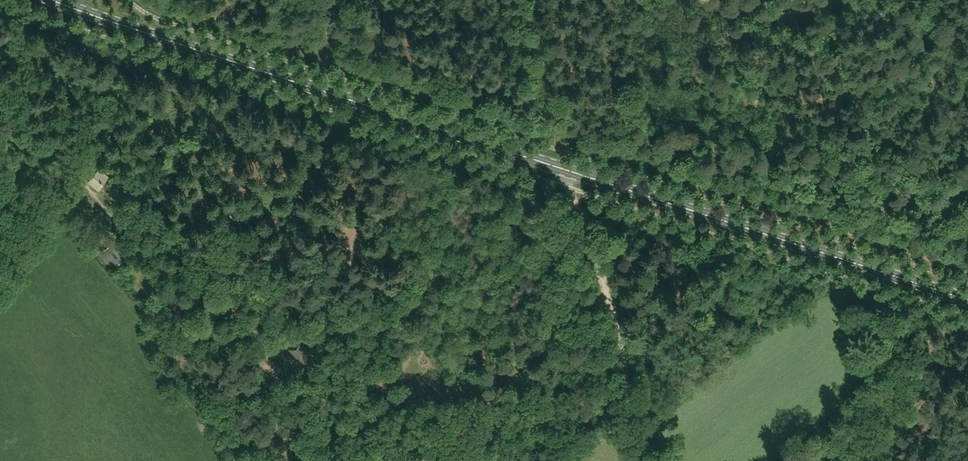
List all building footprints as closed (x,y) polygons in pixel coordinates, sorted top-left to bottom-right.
[(98,191),(109,178),(99,170),(88,182),(98,191)] [(117,266),(127,258),(115,242),(105,250),(117,266)] [(314,363),(312,359),(310,357),(318,351),(312,342),(304,348),(300,342),(289,349),(304,370),(314,363)]
